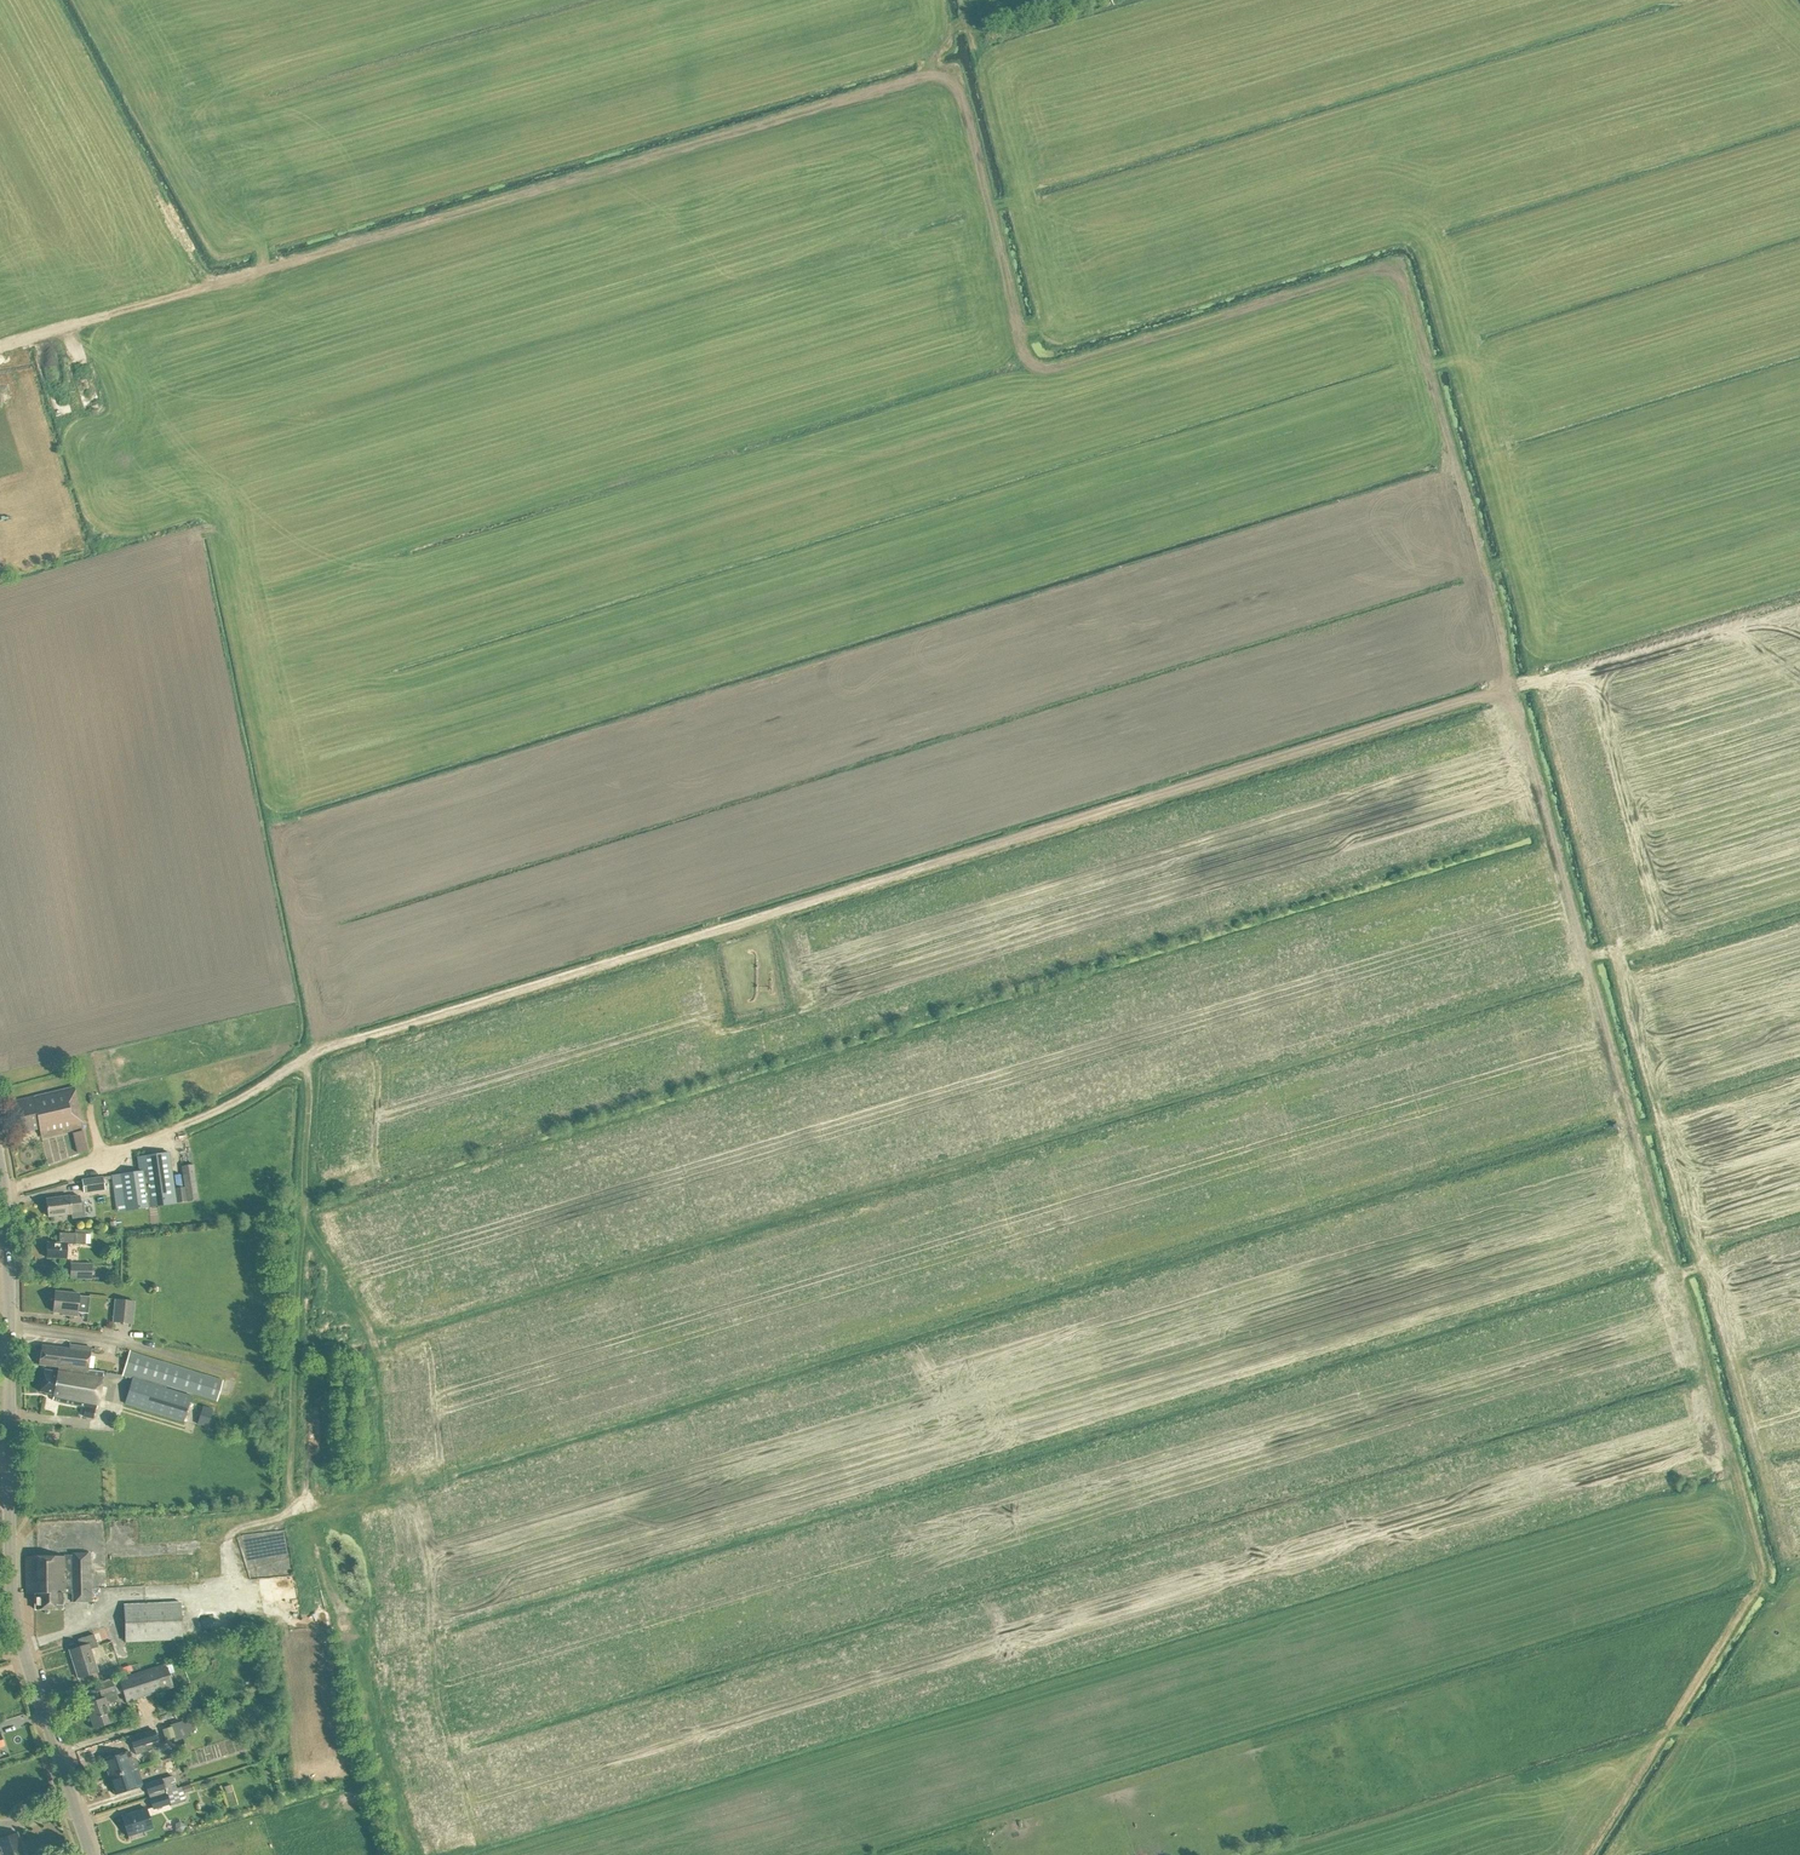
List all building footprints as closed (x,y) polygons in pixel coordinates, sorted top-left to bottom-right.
[(74,1087),(14,1102),(21,1133),(39,1129),(41,1138),(84,1128),(74,1087)] [(82,1131),(72,1133),(77,1153),(87,1151),(82,1131)] [(138,1172),(111,1176),(116,1212),(198,1201),(193,1164),(181,1166),(184,1187),(173,1188),(168,1153),(136,1158),(138,1172)] [(96,1178),(81,1180),(83,1193),(98,1191),(96,1178)] [(69,1196),(46,1200),(48,1217),(71,1214),(72,1219),(85,1217),(83,1202),(80,1202),(79,1196),(69,1198),(69,1196)] [(59,1243),(47,1243),(46,1258),(66,1259),(66,1244),(75,1245),(75,1234),(59,1233),(59,1243)] [(90,1265),(71,1264),(71,1279),(90,1280),(90,1265)] [(79,1294),(55,1292),(53,1312),(62,1313),(62,1315),(76,1317),(77,1312),(88,1314),(90,1297),(79,1296),(79,1294)] [(134,1302),(115,1300),(113,1322),(132,1324),(134,1302)] [(42,1346),(38,1365),(58,1367),(58,1368),(88,1372),(88,1370),(91,1348),(69,1345),(69,1349),(42,1346)] [(170,1364),(129,1351),(122,1376),(164,1388),(165,1385),(216,1401),(222,1381),(170,1365),(170,1364)] [(57,1373),(44,1370),(40,1392),(53,1395),(52,1401),(96,1409),(104,1372),(88,1370),(88,1372),(58,1368),(57,1373)] [(190,1396),(132,1379),(124,1404),(182,1422),(190,1396)] [(203,1406),(197,1424),(207,1427),(212,1409),(203,1406)] [(72,1557),(25,1558),(25,1594),(35,1594),(35,1610),(62,1609),(62,1594),(72,1594),(72,1603),(91,1602),(90,1554),(72,1554),(72,1557)] [(180,1602),(124,1605),(126,1643),(182,1640),(180,1602)] [(93,1635),(77,1640),(80,1648),(68,1651),(77,1677),(97,1671),(90,1649),(97,1647),(93,1635)] [(154,1669),(119,1679),(126,1703),(162,1692),(154,1669)] [(118,1701),(112,1681),(98,1686),(102,1699),(85,1704),(93,1729),(112,1723),(107,1705),(118,1701)] [(174,1738),(171,1727),(161,1730),(164,1740),(174,1738)] [(154,1731),(130,1738),(135,1755),(159,1748),(154,1731)] [(125,1753),(103,1760),(109,1777),(131,1770),(125,1753)] [(136,1788),(131,1770),(109,1777),(114,1795),(136,1788)] [(145,1785),(149,1796),(176,1788),(172,1776),(145,1785)] [(232,1785),(225,1787),(227,1793),(234,1791),(232,1785)] [(176,1788),(149,1796),(153,1809),(170,1803),(171,1806),(185,1802),(180,1787),(177,1788),(176,1788)] [(146,1809),(121,1817),(128,1837),(152,1829),(146,1809)] [(175,1824),(175,1831),(182,1832),(185,1826),(180,1822),(175,1824)] [(0,1838),(0,1854),(24,1854),(17,1833),(0,1838)]
